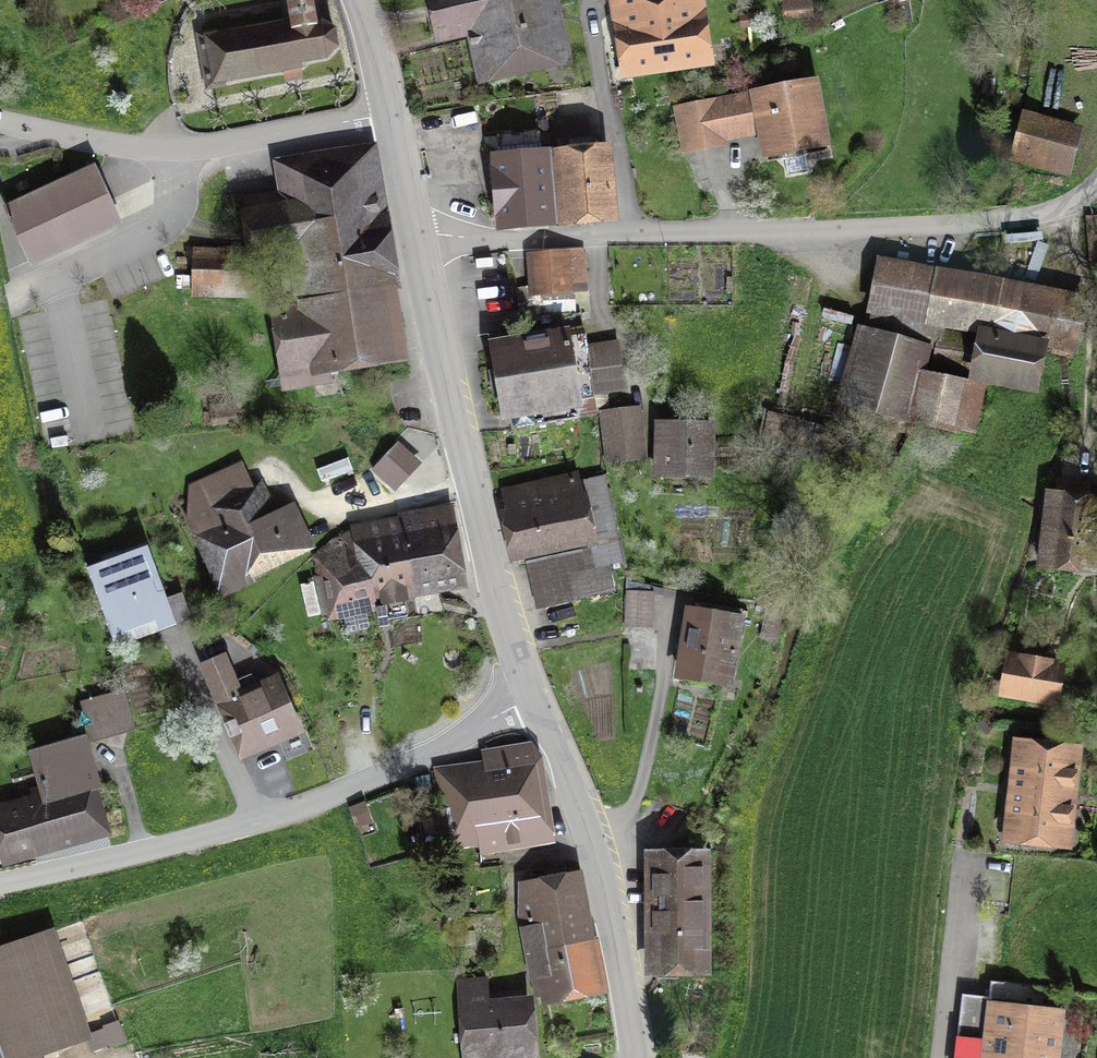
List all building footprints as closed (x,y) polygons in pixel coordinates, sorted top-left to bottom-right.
[(438,31),(478,22),(489,68),(556,52),(544,0),(431,0),(438,31)] [(612,11),(623,10),(632,75),(700,65),(699,58),(701,57),(692,0),(610,0),(612,11)] [(785,26),(811,23),(808,0),(781,0),(785,26)] [(203,39),(210,83),(225,80),(225,82),(301,68),(300,62),(326,57),(337,47),(334,30),(321,23),(316,24),(312,3),(288,7),(290,22),(217,35),(217,36),(203,39)] [(682,116),(689,149),(719,143),(718,135),(751,129),(749,119),(759,117),(766,154),(804,147),(802,139),(824,135),(814,84),(710,103),(712,111),(682,116)] [(1075,178),(1087,131),(1033,118),(1021,164),(1075,178)] [(604,151),(602,152),(601,138),(559,142),(566,217),(609,213),(604,151)] [(277,313),(286,372),(282,373),(283,377),(287,377),(288,387),(327,380),(324,366),(396,354),(395,344),(401,343),(395,298),(388,299),(364,156),(288,169),(294,207),(255,214),(254,207),(247,208),(253,256),(249,255),(249,263),(277,259),(275,249),(278,249),(288,312),(277,313)] [(504,222),(547,219),(542,157),(496,162),(498,187),(501,187),(504,222)] [(32,260),(115,222),(92,171),(9,210),(32,260)] [(586,289),(581,251),(529,257),(533,289),(516,291),(520,323),(539,320),(538,306),(573,301),(571,291),(586,289)] [(195,253),(194,289),(256,291),(257,278),(249,277),(249,263),(249,255),(195,253)] [(987,330),(980,372),(1031,382),(1039,339),(1055,342),(1053,352),(1072,356),(1083,301),(882,264),(876,302),(929,312),(928,319),(987,330)] [(498,349),(508,411),(510,410),(513,428),(577,418),(575,400),(592,398),(584,335),(498,349)] [(592,393),(623,389),(617,343),(586,347),(592,393)] [(970,352),(936,345),(930,373),(965,380),(970,352)] [(902,416),(911,382),(887,375),(877,409),(902,416)] [(916,420),(974,432),(982,392),(925,379),(916,420)] [(234,404),(211,407),(213,422),(236,419),(234,404)] [(612,456),(639,453),(635,414),(607,418),(612,456)] [(657,446),(665,446),(664,471),(708,472),(709,428),(657,427),(657,446)] [(373,470),(393,489),(417,465),(396,445),(373,470)] [(278,508),(263,477),(254,481),(243,459),(189,485),(186,524),(222,599),(257,583),(255,579),(319,549),(296,499),(278,508)] [(609,565),(622,562),(603,476),(574,482),(573,478),(570,479),(570,483),(540,490),(539,485),(503,493),(517,551),(568,541),(574,573),(567,575),(572,597),(614,588),(609,565)] [(1087,566),(1095,505),(1087,504),(1089,486),(1058,482),(1049,561),(1087,566)] [(441,512),(400,520),(400,523),(406,551),(413,586),(460,578),(455,550),(448,551),(441,512)] [(406,551),(400,523),(363,529),(369,563),(325,571),(332,609),(374,601),(372,593),(386,591),(380,556),(406,551)] [(166,599),(147,547),(89,568),(117,646),(191,618),(181,593),(166,599)] [(380,556),(386,591),(413,586),(406,551),(380,556)] [(624,625),(649,626),(651,586),(627,581),(624,625)] [(736,651),(741,616),(694,608),(684,672),(720,678),(725,649),(736,651)] [(276,682),(242,697),(224,654),(200,665),(238,754),(296,728),(276,682)] [(1011,659),(1006,691),(1053,699),(1059,667),(1011,659)] [(86,703),(95,736),(129,727),(120,694),(86,703)] [(1012,814),(1020,815),(1018,837),(1010,836),(1009,842),(1037,845),(1038,838),(1059,841),(1062,819),(1069,820),(1074,773),(1067,772),(1070,751),(1047,749),(1048,743),(1020,739),(1020,747),(1029,748),(1026,769),(1017,768),(1012,814)] [(11,854),(108,826),(83,740),(33,754),(47,801),(0,815),(0,817),(11,854)] [(445,809),(538,792),(531,752),(438,769),(445,809)] [(538,792),(445,809),(416,814),(421,840),(451,834),(453,842),(495,834),(497,848),(547,839),(538,792)] [(710,975),(710,849),(644,849),(644,975),(710,975)] [(606,991),(581,877),(519,891),(543,1005),(606,991)] [(49,931),(0,949),(0,1057),(24,1057),(87,1035),(49,931)] [(962,1057),(1052,1057),(1057,1014),(1025,1011),(1028,985),(989,981),(987,999),(969,996),(962,1057)] [(483,982),(456,983),(462,1057),(530,1057),(525,1006),(487,1010),(483,982)]
